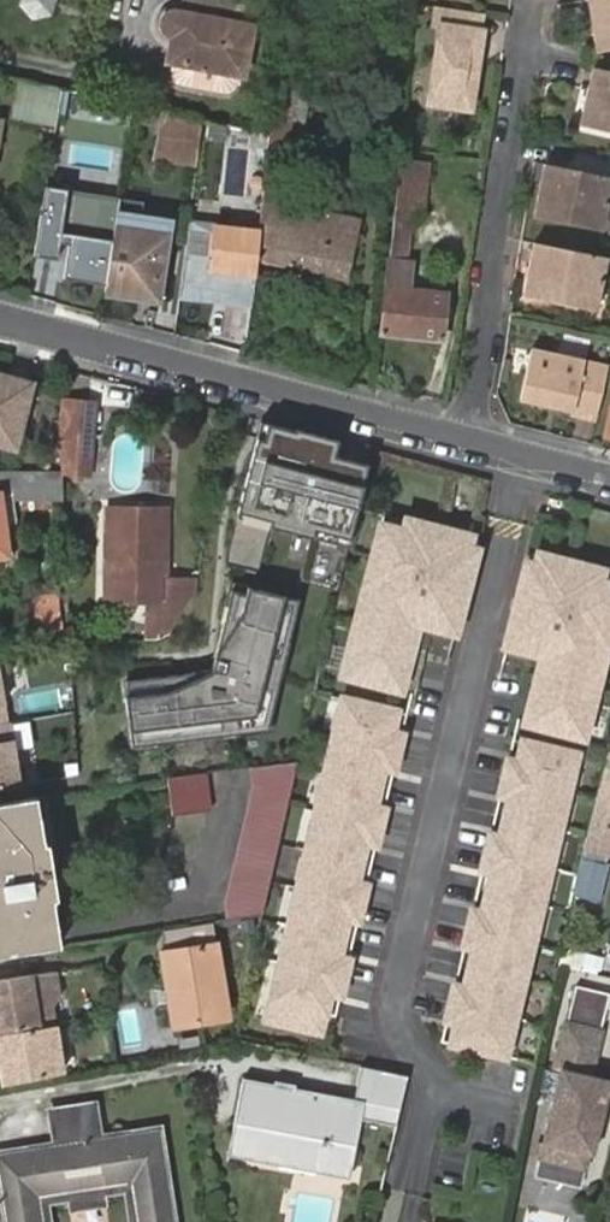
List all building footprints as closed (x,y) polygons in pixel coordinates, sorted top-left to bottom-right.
[(596,51),(609,48),(609,0),(588,0),(596,51)] [(473,11),(436,5),(434,23),(439,24),(427,100),(469,107),(481,30),(469,29),(473,11)] [(484,13),(473,11),(469,29),(481,30),(484,13)] [(166,62),(171,62),(240,75),(245,76),(253,27),(179,12),(170,13),(166,16),(163,21),(164,27),(169,34),(172,36),(166,62)] [(240,75),(171,62),(169,77),(174,83),(230,94),(237,90),(240,75)] [(594,66),(580,125),(609,132),(609,70),(594,66)] [(61,89),(20,80),(12,119),(53,127),(61,89)] [(274,85),(271,111),(308,91),(274,85)] [(308,91),(271,111),(268,133),(261,192),(257,232),(254,260),(348,279),(360,218),(337,213),(340,200),(331,198),(328,210),(274,200),(283,157),(296,159),(308,91)] [(195,165),(201,120),(140,106),(133,105),(131,119),(130,121),(161,127),(156,157),(195,165)] [(399,157),(380,331),(443,338),(447,293),(410,288),(413,260),(404,259),(409,211),(422,211),(427,160),(399,157)] [(544,163),(533,216),(601,230),(609,187),(609,177),(544,163)] [(76,191),(43,186),(33,253),(66,258),(70,231),(76,191)] [(252,274),(254,260),(257,232),(261,192),(246,191),(243,215),(213,212),(212,226),(207,269),(252,274)] [(165,234),(114,226),(113,239),(106,284),(105,289),(155,297),(165,234)] [(106,284),(113,239),(70,231),(66,258),(63,277),(106,284)] [(606,257),(533,242),(528,270),(536,271),(535,277),(527,275),(522,295),(595,309),(606,257)] [(597,420),(609,366),(533,348),(521,399),(573,412),(572,414),(597,420)] [(13,448),(30,384),(0,376),(0,445),(13,448)] [(69,402),(68,414),(65,472),(87,473),(92,403),(69,402)] [(261,421),(257,438),(335,458),(339,441),(261,421)] [(237,518),(348,546),(368,466),(335,458),(257,438),(237,518)] [(0,471),(0,555),(5,554),(1,526),(16,524),(13,497),(63,497),(62,472),(0,471)] [(197,586),(197,583),(161,583),(166,512),(108,512),(107,586),(106,601),(147,601),(162,601),(162,635),(169,631),(187,602),(197,586)] [(477,538),(381,514),(340,674),(399,689),(416,623),(453,632),(477,538)] [(609,626),(609,575),(527,555),(506,645),(543,654),(526,723),(584,737),(609,626)] [(132,747),(274,730),(305,601),(236,585),(216,670),(130,680),(132,697),(126,698),(132,747)] [(56,594),(35,597),(41,638),(63,635),(56,594)] [(162,601),(147,601),(147,638),(159,637),(162,635),(162,601)] [(70,641),(84,641),(82,609),(68,610),(70,641)] [(19,788),(8,723),(0,677),(0,791),(19,788)] [(395,710),(341,698),(265,1019),(319,1032),(328,992),(339,994),(347,960),(337,957),(346,917),(357,920),(365,885),(354,883),(364,841),(374,843),(383,808),(373,805),(382,766),(392,769),(400,734),(390,731),(395,710)] [(503,1057),(575,754),(521,742),(516,762),(506,760),(498,795),(507,797),(498,837),(489,834),(480,870),(490,872),(480,915),(470,912),(462,946),(471,949),(462,987),(453,985),(445,1021),(455,1023),(450,1045),(503,1057)] [(607,754),(595,808),(586,847),(604,851),(609,830),(609,754),(607,754)] [(225,921),(261,916),(297,762),(285,763),(258,767),(260,785),(253,786),(255,805),(248,806),(250,824),(243,825),(245,844),(238,845),(240,863),(233,863),(235,882),(228,883),(230,902),(223,903),(225,921)] [(209,810),(205,773),(166,777),(171,815),(209,810)] [(57,947),(52,910),(45,911),(30,818),(38,817),(34,796),(0,803),(0,955),(57,947)] [(211,925),(161,933),(164,952),(158,953),(164,990),(166,1003),(170,1028),(219,1018),(213,983),(221,982),(211,925)] [(562,949),(557,965),(596,976),(601,960),(562,949)] [(50,972),(0,980),(0,1035),(50,1027),(47,1006),(54,996),(50,972)] [(598,1030),(563,1021),(553,1067),(558,1068),(538,1157),(580,1168),(584,1152),(590,1153),(608,1078),(588,1074),(598,1030)] [(59,1074),(51,1027),(50,1027),(0,1035),(0,1062),(0,1063),(0,1086),(59,1074)] [(360,1119),(395,1126),(406,1082),(407,1077),(361,1066),(354,1099),(242,1078),(228,1153),(350,1176),(360,1119)] [(101,1137),(95,1097),(43,1107),(49,1145),(101,1137)] [(101,1137),(49,1145),(0,1154),(0,1208),(2,1221),(41,1221),(37,1199),(128,1183),(135,1221),(173,1221),(158,1127),(101,1137)] [(580,1168),(538,1157),(534,1172),(577,1182),(580,1168)] [(41,1221),(48,1221),(45,1205),(65,1202),(66,1209),(102,1202),(101,1195),(123,1192),(127,1221),(135,1221),(128,1183),(37,1199),(41,1221)]
